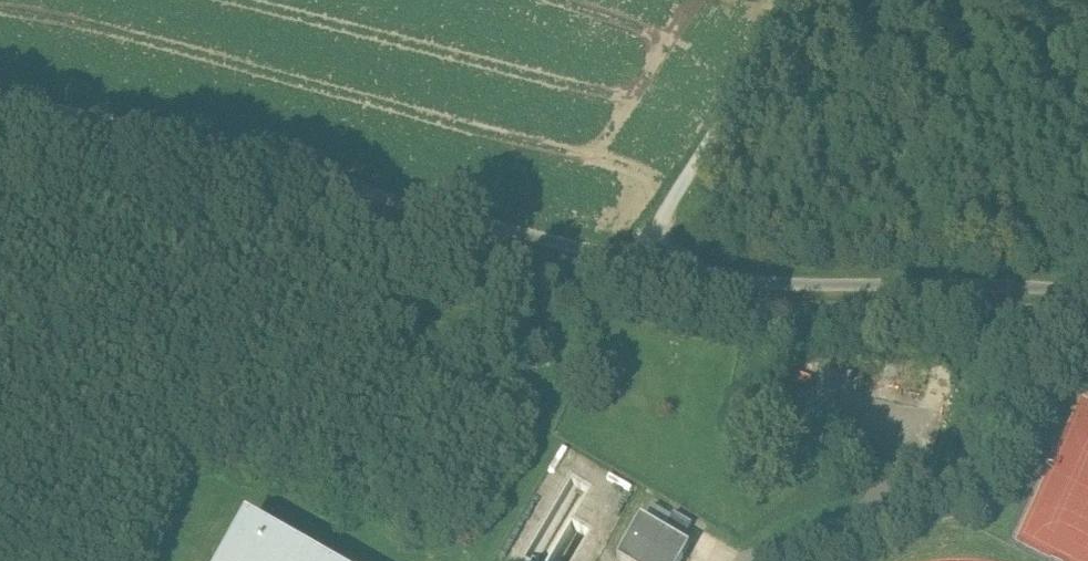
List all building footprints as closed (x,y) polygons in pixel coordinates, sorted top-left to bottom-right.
[(640,518),(617,558),(621,560),(680,560),(689,545),(640,518)] [(249,525),(228,560),(312,560),(249,525)]
